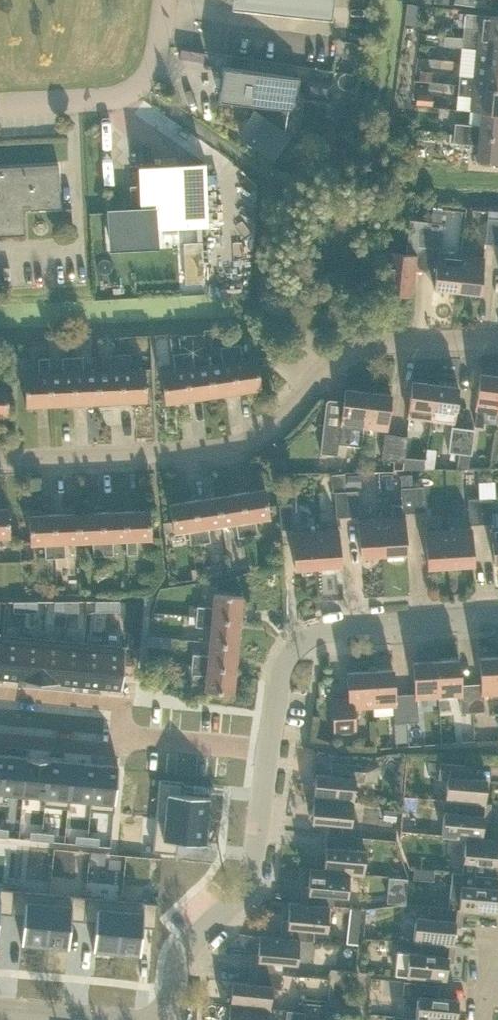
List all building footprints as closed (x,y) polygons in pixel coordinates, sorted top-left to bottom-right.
[(240,3),(239,3),(239,5),(329,17),(329,14),(328,14),(330,0),(241,0),(240,3)] [(417,16),(418,5),(406,4),(405,15),(417,16)] [(479,14),(465,13),(462,37),(497,41),(497,16),(479,14)] [(497,64),(497,41),(462,37),(462,38),(443,36),(442,45),(476,48),(475,62),(497,64)] [(458,85),(497,89),(497,64),(475,62),(473,77),(459,75),(458,85)] [(309,85),(331,87),(333,66),(311,64),(309,85)] [(218,99),(258,105),(286,109),(295,111),(300,78),(223,67),(218,99)] [(432,72),(419,71),(418,80),(431,81),(432,72)] [(470,111),(480,112),(480,111),(497,113),(497,89),(458,85),(457,95),(471,96),(470,111)] [(433,95),(416,93),(415,105),(431,107),(433,95)] [(271,156),(275,149),(279,149),(281,141),(286,133),(283,130),(286,109),(258,105),(257,113),(255,112),(239,135),(248,141),(248,145),(256,146),(271,156)] [(336,107),(334,123),(350,125),(352,109),(336,107)] [(453,133),(468,134),(478,135),(497,137),(497,113),(480,111),(480,112),(479,125),(454,123),(453,133)] [(468,134),(453,133),(453,143),(477,145),(476,157),(476,159),(476,160),(497,162),(497,137),(478,135),(468,134)] [(131,210),(109,211),(110,246),(155,244),(154,229),(207,226),(204,162),(138,166),(139,186),(130,186),(131,210)] [(0,167),(0,236),(24,235),(23,210),(60,208),(58,164),(0,167)] [(484,243),(495,245),(497,223),(497,211),(487,210),(487,217),(484,243)] [(438,253),(438,249),(441,223),(442,213),(432,212),(431,222),(430,222),(426,256),(437,258),(435,273),(433,288),(456,291),(460,255),(438,253)] [(383,293),(411,296),(414,271),(415,255),(426,256),(430,222),(422,221),(423,216),(409,215),(406,254),(386,252),(384,271),(375,270),(373,273),(372,285),(375,289),(383,290),(383,293)] [(483,257),(460,255),(456,291),(479,293),(483,257)] [(170,339),(171,350),(180,349),(178,338),(170,339)] [(242,360),(239,344),(229,345),(237,393),(261,389),(256,357),(242,360)] [(237,393),(229,345),(219,347),(222,363),(208,365),(213,397),(237,393)] [(112,347),(112,355),(109,355),(110,371),(97,371),(98,404),(122,403),(119,354),(119,347),(112,347)] [(131,370),(130,354),(127,354),(127,347),(120,347),(120,354),(119,354),(122,403),(147,401),(145,369),(131,370)] [(195,367),(192,351),(182,353),(189,400),(213,397),(208,365),(195,367)] [(189,400),(182,353),(172,354),(174,370),(160,372),(165,404),(189,400)] [(98,404),(97,371),(83,372),(82,356),(72,357),(74,405),(98,404)] [(49,373),(49,357),(38,358),(38,374),(24,375),(25,407),(50,406),(49,373)] [(74,405),(72,357),(61,357),(62,373),(49,373),(50,406),(74,405)] [(479,373),(475,409),(476,411),(474,426),(483,427),(484,415),(487,411),(497,412),(497,376),(479,373)] [(407,417),(430,420),(435,384),(412,381),(407,417)] [(435,384),(430,420),(453,423),(458,387),(435,384)] [(362,427),(363,427),(367,392),(344,389),(343,402),(340,430),(322,428),(320,453),(325,454),(337,455),(338,445),(360,447),(362,427)] [(367,392),(363,427),(386,430),(390,394),(367,392)] [(458,469),(463,428),(451,426),(448,452),(458,453),(457,469),(458,469)] [(474,429),(463,428),(458,469),(467,468),(469,455),(471,455),(474,429)] [(381,459),(393,461),(395,435),(384,434),(381,459)] [(404,462),(407,436),(395,435),(393,461),(393,470),(404,470),(404,462)] [(434,469),(436,450),(427,449),(424,469),(434,469)] [(360,487),(360,474),(346,475),(347,488),(360,487)] [(404,517),(403,513),(413,513),(412,487),(411,474),(400,475),(400,487),(401,505),(391,505),(393,518),(381,519),(383,555),(406,553),(404,517)] [(412,487),(413,513),(425,512),(423,486),(412,487)] [(255,519),(269,516),(265,489),(240,493),(247,536),(257,534),(255,519)] [(359,516),(357,490),(346,491),(347,517),(359,516)] [(347,517),(346,491),(334,492),(336,517),(347,517)] [(235,521),(237,537),(247,536),(240,493),(217,497),(221,524),(235,521)] [(210,542),(207,526),(221,524),(217,497),(193,500),(200,543),(210,542)] [(492,523),(491,497),(479,498),(481,524),(492,523)] [(481,524),(479,498),(467,499),(469,525),(481,524)] [(193,500),(169,504),(171,522),(163,523),(164,533),(173,531),(187,529),(190,545),(200,543),(193,500)] [(292,528),(290,503),(279,503),(280,529),(292,528)] [(9,535),(8,508),(0,509),(0,536),(9,535)] [(136,538),(151,538),(149,510),(125,511),(126,539),(125,539),(126,555),(137,554),(136,538)] [(103,556),(113,555),(112,539),(125,539),(126,539),(125,511),(101,512),(103,556)] [(92,540),(93,556),(103,556),(101,512),(77,513),(79,541),(92,540)] [(65,557),(64,541),(79,541),(77,513),(54,514),(55,558),(65,557)] [(44,542),(45,558),(55,558),(53,514),(28,515),(30,543),(44,542)] [(383,555),(381,519),(358,520),(360,556),(383,555)] [(317,567),(341,565),(338,529),(315,531),(317,567)] [(450,566),(473,564),(471,529),(448,530),(450,566)] [(425,531),(427,567),(450,566),(448,530),(425,531)] [(292,533),(294,569),(317,567),(315,531),(292,533)] [(222,575),(220,564),(204,566),(206,578),(222,575)] [(195,616),(239,620),(241,596),(214,593),(213,607),(197,606),(195,616)] [(106,601),(95,601),(95,612),(106,612),(106,601)] [(118,601),(106,601),(106,612),(119,611),(118,601)] [(25,602),(13,602),(13,613),(25,613),(25,602)] [(37,602),(25,602),(25,613),(37,613),(37,602)] [(66,602),(54,602),(54,612),(66,612),(66,602)] [(77,602),(66,602),(66,612),(78,612),(77,602)] [(56,627),(65,627),(66,612),(54,612),(53,627),(56,627)] [(237,644),(239,620),(195,616),(195,626),(211,627),(209,641),(237,644)] [(0,654),(0,678),(18,680),(22,637),(2,635),(0,654)] [(22,637),(18,680),(38,682),(42,639),(22,637)] [(42,639),(38,682),(59,684),(63,640),(42,639)] [(63,640),(59,684),(79,686),(83,642),(63,640)] [(235,668),(237,644),(209,641),(208,655),(192,654),(191,664),(234,668),(235,668)] [(83,642),(79,686),(99,688),(103,644),(83,642)] [(103,644),(99,688),(121,690),(125,646),(103,644)] [(481,684),(471,685),(472,712),(484,711),(483,694),(497,693),(497,656),(479,658),(481,684)] [(461,713),(472,712),(471,685),(461,685),(459,659),(436,661),(438,697),(459,695),(461,713)] [(404,694),(406,722),(418,721),(416,698),(438,697),(436,661),(413,662),(415,694),(404,694)] [(160,669),(178,670),(179,663),(161,662),(160,669)] [(234,668),(191,664),(190,674),(206,675),(205,690),(232,692),(234,668)] [(394,723),(406,722),(404,694),(395,695),(393,669),(370,671),(372,707),(393,705),(394,723)] [(354,731),(353,717),(359,717),(358,708),(372,707),(369,671),(347,672),(348,698),(332,699),(334,733),(354,731)] [(405,726),(395,727),(395,737),(395,743),(406,742),(405,736),(405,726)] [(0,786),(0,792),(22,794),(26,757),(3,755),(0,786)] [(26,757),(22,794),(44,796),(47,759),(26,757)] [(44,796),(43,806),(68,808),(69,799),(72,761),(47,759),(44,796)] [(72,761),(69,799),(89,801),(93,763),(72,761)] [(427,774),(438,775),(439,763),(428,761),(427,774)] [(89,801),(88,810),(113,812),(118,766),(93,763),(89,801)] [(378,767),(364,765),(331,763),(330,775),(315,773),(313,797),(353,801),(354,780),(377,782),(378,767)] [(484,803),(486,779),(471,778),(472,765),(439,763),(438,775),(438,778),(446,779),(445,799),(457,801),(484,803)] [(158,780),(155,816),(206,820),(209,797),(181,794),(182,782),(158,780)] [(321,821),(321,833),(353,837),(355,824),(350,823),(353,801),(313,797),(311,820),(321,821)] [(441,835),(465,837),(481,838),(481,837),(483,820),(489,821),(490,803),(484,803),(457,801),(456,813),(443,811),(441,835)] [(396,811),(383,810),(382,821),(395,822),(396,811)] [(155,816),(152,852),(176,854),(177,842),(204,844),(206,820),(155,816)] [(413,823),(413,820),(401,819),(401,822),(401,831),(413,832),(413,823)] [(7,838),(8,830),(0,829),(0,837),(7,838)] [(29,832),(29,840),(41,841),(41,833),(29,832)] [(41,833),(41,841),(53,842),(54,834),(41,833)] [(325,852),(323,869),(349,872),(349,873),(363,874),(365,850),(352,849),(353,837),(321,833),(319,851),(325,852)] [(75,836),(74,844),(86,845),(87,837),(75,836)] [(87,837),(86,845),(98,846),(99,838),(87,837)] [(463,860),(461,873),(497,876),(497,839),(481,837),(481,838),(465,837),(463,860)] [(323,869),(309,868),(308,886),(302,886),(300,903),(328,906),(333,907),(333,894),(347,895),(349,873),(349,872),(323,869)] [(412,880),(422,881),(423,869),(413,869),(412,880)] [(458,908),(462,909),(497,912),(497,910),(497,876),(461,873),(453,872),(451,872),(448,907),(458,908)] [(405,882),(389,881),(387,903),(403,905),(405,882)] [(10,915),(13,891),(0,889),(0,914),(10,915)] [(13,891),(10,915),(23,916),(20,943),(43,945),(48,894),(13,891)] [(48,894),(43,945),(68,948),(70,920),(82,921),(84,897),(48,894)] [(84,897),(82,921),(95,923),(92,950),(115,952),(119,901),(84,897)] [(119,901),(115,952),(139,954),(142,927),(154,928),(156,904),(119,901)] [(281,920),(280,937),(299,939),(313,941),(314,928),(326,929),(328,906),(300,903),(289,902),(287,920),(281,920)] [(458,908),(448,907),(429,906),(428,918),(415,917),(413,941),(422,941),(453,944),(454,926),(460,927),(462,909),(458,908)] [(347,928),(346,943),(356,944),(358,929),(347,928)] [(251,953),(249,970),(281,973),(282,961),(296,963),(299,939),(280,937),(259,935),(257,953),(251,953)] [(455,944),(453,944),(422,941),(421,953),(408,952),(397,951),(395,975),(405,976),(445,979),(447,961),(453,962),(455,944)] [(232,981),(229,1004),(269,1008),(271,988),(279,989),(281,973),(249,970),(248,983),(232,981)] [(443,985),(411,982),(403,981),(402,997),(418,998),(415,1019),(419,1019),(429,1019),(456,1019),(457,999),(442,998),(443,985)] [(269,1008),(229,1004),(228,1019),(268,1019),(269,1008)] [(285,1019),(304,1019),(305,1012),(286,1010),(285,1019)]
